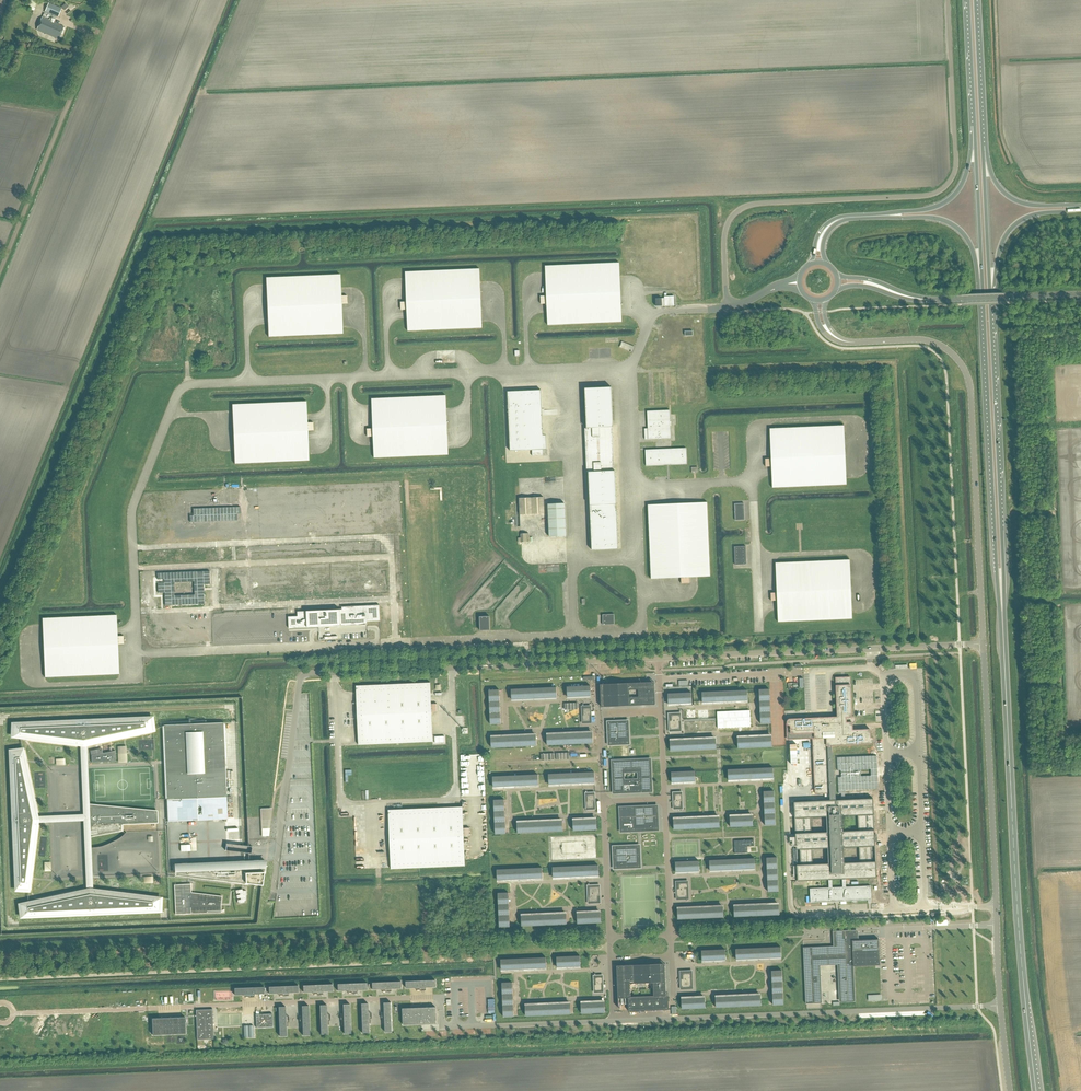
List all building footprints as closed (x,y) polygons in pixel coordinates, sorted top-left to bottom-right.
[(38,0),(37,0),(31,0),(28,8),(34,11),(38,0)] [(45,11),(58,17),(61,9),(48,3),(45,11)] [(37,30),(59,40),(64,27),(59,25),(59,24),(54,22),(55,20),(52,18),(51,21),(42,17),(37,30)] [(547,296),(541,296),(541,304),(547,304),(548,325),(622,322),(619,263),(545,266),(547,296)] [(405,272),(407,302),(401,302),(401,310),(407,310),(408,331),(482,328),(480,269),(405,272)] [(266,278),(268,337),(342,334),(341,304),(347,304),(347,296),(341,296),(340,275),(266,278)] [(665,298),(656,299),(656,307),(674,306),(674,296),(665,297),(665,298)] [(620,348),(633,352),(635,346),(622,341),(620,348)] [(611,387),(585,388),(587,428),(585,428),(587,472),(588,472),(592,550),(619,549),(615,471),(614,471),(612,427),(613,427),(611,387)] [(543,450),(547,450),(546,435),(543,435),(541,390),(508,392),(510,451),(533,451),(533,456),(543,456),(543,450)] [(367,429),(368,437),(373,437),(374,458),(448,455),(446,396),(372,399),(373,429),(367,429)] [(307,431),(313,431),(313,423),(307,423),(306,402),(232,405),(234,464),(308,461),(307,431)] [(647,411),(648,429),(644,429),(645,439),(671,438),(670,410),(647,411)] [(771,459),(765,459),(766,467),(772,466),(773,488),(846,485),(844,426),(770,429),(771,459)] [(686,448),(646,450),(646,466),(687,464),(686,448)] [(544,497),(519,498),(520,515),(545,514),(544,497)] [(707,502),(648,505),(651,578),(681,577),(681,583),(689,583),(689,577),(710,576),(707,502)] [(744,503),(735,504),(735,520),(745,520),(744,503)] [(565,504),(548,504),(549,537),(567,536),(565,504)] [(284,505),(193,509),(193,515),(190,516),(190,522),(285,519),(284,505)] [(521,537),(519,537),(519,542),(531,541),(530,533),(521,533),(521,537)] [(746,546),(734,547),(735,565),(747,564),(746,546)] [(776,563),(777,593),(771,593),(771,600),(777,600),(778,622),(852,619),(849,560),(776,563)] [(165,606),(204,604),(204,585),(210,584),(210,571),(157,573),(158,580),(164,580),(164,583),(158,583),(158,593),(165,593),(165,606)] [(298,616),(289,617),(289,629),(296,628),(296,623),(305,622),(305,628),(367,625),(367,621),(380,621),(380,605),(342,607),(342,609),(298,611),(298,616)] [(614,614),(603,614),(603,625),(614,624),(614,614)] [(42,618),(45,677),(119,674),(118,644),(124,644),(123,636),(117,636),(116,615),(42,618)] [(490,616),(480,617),(480,631),(490,630),(490,616)] [(882,663),(879,667),(883,671),(887,667),(882,663)] [(855,718),(854,717),(852,717),(850,677),(844,677),(842,677),(836,678),(837,717),(834,717),(811,718),(805,718),(789,719),(788,720),(787,722),(787,724),(788,725),(789,726),(790,726),(791,734),(807,733),(812,733),(815,794),(830,794),(830,800),(811,801),(794,802),(796,849),(800,849),(801,865),(797,865),(797,870),(797,881),(813,880),(829,880),(829,888),(810,889),(811,903),(871,900),(871,886),(846,887),(846,879),(877,878),(876,862),(872,862),(871,846),(875,846),(874,830),(874,810),(873,805),(873,798),(836,800),(831,746),(872,744),(873,743),(874,742),(874,741),(874,740),(872,738),(871,738),(870,729),(868,729),(852,730),(852,723),(853,723),(855,722),(855,721),(855,720),(855,718)] [(356,686),(358,745),(433,742),(431,712),(437,712),(437,704),(431,704),(430,683),(356,686)] [(655,684),(646,685),(646,683),(602,685),(603,693),(601,693),(602,707),(614,707),(614,705),(641,704),(641,706),(647,705),(647,703),(653,703),(653,693),(655,693),(655,684)] [(591,696),(591,686),(567,687),(567,697),(570,697),(570,698),(574,698),(574,697),(581,697),(585,697),(585,696),(591,696)] [(557,698),(556,687),(523,689),(511,689),(512,700),(514,700),(518,700),(518,699),(523,699),(525,699),(526,700),(529,700),(529,699),(537,699),(540,699),(540,698),(548,698),(548,699),(551,699),(551,698),(557,698)] [(771,723),(769,689),(759,690),(759,695),(759,699),(760,706),(759,706),(759,710),(760,710),(760,717),(760,721),(760,724),(771,723)] [(501,710),(501,706),(500,706),(500,699),(500,695),(499,690),(489,690),(490,724),(501,724),(501,721),(501,718),(500,710),(501,710)] [(748,701),(747,690),(736,691),(702,692),(702,703),(708,702),(708,703),(711,703),(711,702),(719,702),(723,702),(730,701),(730,702),(734,702),(734,701),(736,701),(741,701),(745,701),(748,701)] [(692,703),(691,693),(668,694),(668,704),(674,704),(678,704),(685,703),(686,704),(689,704),(689,703),(692,703)] [(590,722),(590,715),(591,715),(591,710),(587,710),(587,708),(583,708),(584,715),(582,715),(583,719),(586,719),(587,722),(590,722)] [(750,710),(717,712),(718,728),(751,727),(750,710)] [(680,730),(679,720),(681,720),(681,717),(677,717),(677,715),(671,715),(671,720),(669,720),(669,730),(673,730),(673,727),(677,727),(677,730),(680,730)] [(14,724),(13,736),(84,745),(153,730),(151,718),(14,724)] [(628,743),(627,720),(609,721),(610,744),(628,743)] [(227,797),(223,722),(164,725),(167,800),(172,799),(173,821),(203,820),(227,819),(227,797)] [(593,743),(592,733),(586,733),(583,733),(583,734),(580,734),(575,734),(575,733),(572,733),(572,734),(564,734),(560,734),(560,735),(553,735),(553,734),(549,734),(549,735),(547,735),(547,745),(581,744),(593,743)] [(537,746),(537,735),(531,736),(531,735),(527,735),(527,736),(525,736),(520,736),(516,736),(509,737),(509,736),(505,736),(505,737),(498,737),(494,737),(491,737),(492,748),(525,746),(537,746)] [(641,753),(659,752),(658,742),(654,742),(654,735),(644,736),(644,746),(641,746),(641,753)] [(772,747),(772,736),(769,736),(765,736),(765,737),(758,737),(758,736),(754,736),(754,737),(747,737),(746,737),(743,737),(737,738),(738,748),(772,747)] [(716,749),(716,739),(713,739),(713,738),(709,738),(709,739),(702,739),(698,739),(698,740),(691,740),(691,739),(687,739),(687,740),(682,740),(680,740),(676,740),(676,741),(670,741),(670,751),(682,751),(716,749)] [(119,762),(128,762),(127,746),(118,746),(119,762)] [(10,752),(16,889),(29,890),(37,820),(23,750),(10,752)] [(115,751),(92,756),(92,763),(116,761),(115,751)] [(845,793),(845,790),(878,789),(877,756),(837,757),(837,771),(841,770),(841,777),(838,777),(839,794),(841,793),(842,800),(845,800),(845,793)] [(651,790),(649,760),(613,762),(615,792),(651,790)] [(773,778),(773,768),(761,768),(728,770),(728,780),(734,780),(737,780),(745,779),(745,780),(748,780),(748,779),(756,779),(760,779),(762,778),(767,778),(767,779),(771,779),(771,778),(773,778)] [(695,781),(695,771),(671,772),(672,783),(678,782),(678,783),(681,783),(681,782),(689,782),(693,782),(695,781)] [(595,783),(594,772),(582,773),(548,775),(549,785),(552,785),(555,785),(563,784),(563,785),(566,785),(566,784),(574,784),(578,784),(583,783),(585,783),(585,784),(589,784),(589,783),(595,783)] [(538,785),(538,775),(526,775),(493,777),(493,787),(496,787),(496,788),(500,788),(500,787),(507,787),(511,787),(511,786),(518,786),(518,787),(522,787),(522,786),(527,786),(529,786),(533,786),(538,785)] [(775,825),(774,791),(763,791),(764,794),(763,794),(763,798),(764,798),(764,805),(764,809),(765,816),(764,816),(764,820),(765,820),(765,825),(775,825)] [(681,807),(681,801),(682,801),(682,796),(678,796),(678,793),(674,794),(675,800),(673,800),(674,805),(677,805),(678,808),(681,807)] [(594,808),(594,801),(595,801),(595,797),(591,797),(591,794),(587,794),(588,801),(586,801),(586,806),(590,806),(590,808),(594,808)] [(505,825),(505,817),(506,817),(506,814),(505,814),(505,806),(505,802),(504,802),(504,800),(494,800),(495,834),(506,834),(506,828),(506,825),(505,825)] [(155,811),(89,804),(90,817),(91,837),(123,831),(122,825),(158,823),(157,811),(155,811)] [(657,829),(656,805),(621,807),(622,831),(657,829)] [(463,828),(462,807),(389,810),(391,869),(465,866),(464,836),(470,836),(469,828),(463,828)] [(271,808),(261,809),(262,836),(268,836),(271,808)] [(753,826),(753,816),(750,816),(750,815),(746,815),(746,816),(739,816),(735,816),(730,817),(730,827),(753,826)] [(720,827),(719,817),(717,817),(713,817),(705,818),(705,817),(702,817),(702,818),(697,818),(694,818),(691,818),(685,819),(683,819),(683,818),(679,818),(679,819),(673,819),(674,830),(686,829),(720,827)] [(597,830),(597,819),(591,819),(587,819),(587,820),(580,820),(579,819),(576,820),(573,820),(574,831),(597,830)] [(563,831),(562,821),(557,821),(553,821),(546,822),(546,821),(542,821),(542,822),(535,822),(531,822),(529,822),(523,823),(523,822),(520,822),(520,823),(517,823),(518,833),(529,833),(563,831)] [(191,844),(181,844),(181,851),(196,851),(196,839),(191,839),(191,844)] [(748,853),(748,847),(755,846),(754,840),(734,841),(735,854),(748,853)] [(640,867),(639,845),(614,846),(615,868),(640,867)] [(778,891),(777,857),(766,858),(767,863),(766,863),(766,867),(767,867),(767,874),(767,878),(768,885),(767,885),(767,889),(768,889),(768,892),(778,891)] [(755,869),(755,858),(743,859),(709,860),(710,871),(715,870),(715,871),(719,871),(719,870),(726,870),(726,871),(730,870),(738,869),(738,870),(741,870),(741,869),(744,869),(749,869),(749,870),(752,869),(755,869)] [(249,861),(175,864),(175,876),(248,885),(248,883),(255,883),(263,884),(264,884),(267,860),(249,861)] [(699,871),(699,861),(675,862),(676,872),(682,872),(685,872),(693,871),(693,872),(697,872),(697,871),(699,871)] [(571,877),(578,877),(582,877),(582,876),(587,876),(589,876),(589,877),(593,877),(593,876),(599,876),(599,865),(586,866),(553,867),(553,878),(556,878),(559,878),(559,877),(567,877),(567,878),(571,877)] [(543,878),(542,868),(531,868),(497,870),(497,880),(500,880),(500,881),(504,880),(511,880),(515,880),(515,879),(522,879),(522,880),(526,879),(531,879),(533,879),(537,879),(537,878),(543,878)] [(687,898),(687,888),(688,888),(688,885),(684,885),(684,883),(678,883),(679,888),(676,888),(677,898),(681,898),(681,895),(684,895),(684,898),(687,898)] [(191,884),(174,885),(176,915),(221,912),(221,905),(221,903),(222,896),(191,893),(191,884)] [(600,896),(600,886),(596,886),(596,889),(592,889),(592,887),(589,887),(589,896),(588,896),(588,899),(592,899),(592,902),(598,902),(598,896),(600,896)] [(160,898),(90,889),(21,904),(22,917),(160,911),(160,898)] [(242,889),(236,890),(236,894),(240,893),(240,895),(237,895),(237,898),(240,898),(241,899),(237,900),(238,903),(244,902),(244,901),(246,900),(246,891),(243,891),(242,889)] [(509,918),(509,910),(510,910),(509,906),(509,899),(509,895),(508,895),(508,893),(498,893),(499,927),(510,927),(510,921),(510,918),(509,918)] [(779,915),(779,904),(776,904),(773,904),(773,905),(765,905),(765,904),(761,904),(761,905),(754,905),(750,905),(750,906),(745,906),(743,906),(743,905),(739,905),(739,906),(734,906),(734,917),(746,916),(779,915)] [(724,917),(723,907),(721,907),(720,906),(717,906),(717,907),(709,907),(706,907),(706,908),(698,908),(698,907),(695,907),(695,908),(689,908),(687,908),(683,908),(683,909),(677,909),(678,919),(690,919),(724,917)] [(601,923),(601,912),(594,913),(594,912),(591,912),(591,913),(583,913),(583,912),(580,913),(577,913),(577,924),(601,923)] [(567,924),(566,914),(561,914),(561,913),(557,914),(550,914),(546,914),(546,915),(539,915),(539,914),(535,915),(533,915),(528,915),(524,915),(524,916),(521,916),(522,926),(533,926),(567,924)] [(880,965),(879,939),(857,940),(857,932),(846,932),(846,931),(834,931),(835,946),(804,948),(806,1004),(820,1003),(818,964),(840,963),(841,1002),(855,1001),(854,966),(880,965)] [(781,957),(781,947),(769,947),(736,949),(736,959),(742,959),(742,960),(745,960),(745,959),(753,959),(756,959),(756,958),(764,958),(764,959),(767,959),(767,958),(770,958),(775,958),(779,958),(781,957)] [(726,960),(725,949),(701,951),(702,961),(708,961),(712,961),(712,960),(719,960),(719,961),(723,961),(723,960),(726,960)] [(581,966),(580,956),(557,957),(557,967),(560,967),(560,968),(563,968),(563,967),(571,967),(575,967),(581,966)] [(547,968),(546,957),(535,958),(501,959),(501,970),(504,970),(508,970),(515,969),(515,970),(519,970),(519,969),(526,969),(530,969),(535,968),(537,968),(537,969),(541,969),(541,968),(547,968)] [(628,998),(629,1011),(669,1009),(668,993),(666,993),(665,965),(633,967),(633,965),(617,966),(618,998),(628,998)] [(783,1004),(782,970),(771,971),(772,973),(771,973),(771,977),(772,977),(772,985),(772,988),(773,996),(772,996),(772,999),(773,999),(773,1005),(783,1004)] [(691,987),(691,978),(692,978),(692,975),(688,975),(688,972),(682,973),(683,978),(680,978),(681,988),(685,988),(685,985),(688,985),(688,987),(691,987)] [(603,984),(603,979),(599,979),(599,977),(595,977),(595,984),(594,984),(594,988),(598,988),(598,991),(602,991),(602,984),(603,984)] [(513,1007),(513,1000),(514,1000),(513,996),(513,989),(513,985),(512,985),(512,982),(502,983),(503,1017),(514,1016),(514,1011),(514,1007),(513,1007)] [(761,1005),(761,995),(758,995),(758,994),(754,995),(747,996),(747,995),(743,995),(743,996),(736,996),(736,995),(732,996),(727,996),(724,997),(724,996),(721,996),(721,997),(715,997),(716,1007),(727,1007),(761,1005)] [(705,1008),(705,997),(702,998),(702,997),(699,997),(699,998),(691,998),(691,997),(687,998),(682,998),(682,1009),(705,1008)] [(605,1012),(605,1002),(598,1002),(595,1002),(587,1003),(587,1002),(584,1002),(584,1003),(581,1003),(581,1013),(605,1012)] [(571,1014),(570,1003),(565,1004),(565,1003),(561,1003),(561,1004),(554,1004),(550,1004),(543,1005),(543,1004),(539,1004),(539,1005),(537,1005),(532,1005),(528,1005),(525,1005),(526,1016),(537,1015),(571,1014)] [(436,1024),(435,1007),(403,1009),(403,1025),(436,1024)] [(213,1010),(196,1010),(197,1040),(214,1039),(213,1010)] [(273,1027),(272,1014),(256,1014),(256,1028),(273,1027)] [(186,1034),(185,1018),(153,1019),(153,1035),(186,1034)]
